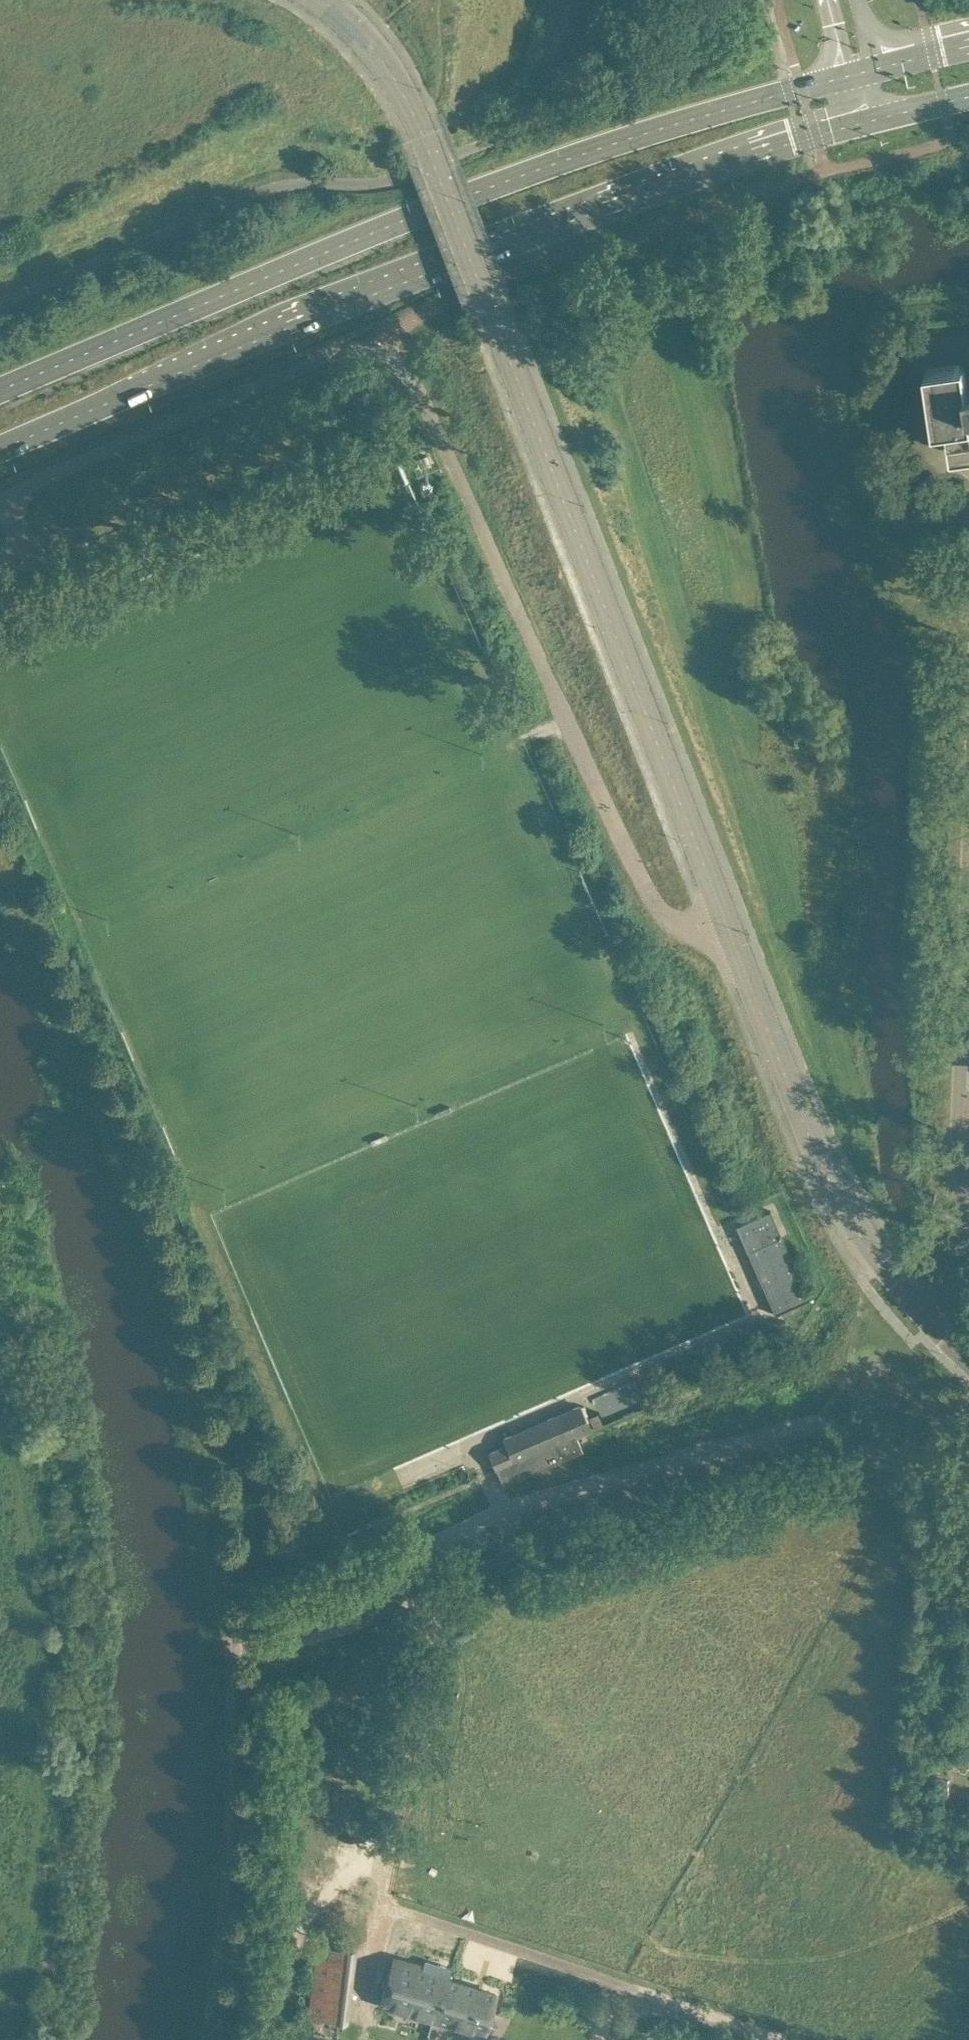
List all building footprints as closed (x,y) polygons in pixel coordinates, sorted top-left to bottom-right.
[(968,386),(965,362),(932,366),(941,426),(948,425),(952,449),(968,446),(968,391),(968,386)] [(771,1210),(736,1225),(775,1314),(810,1299),(771,1210)] [(503,1483),(582,1450),(576,1435),(590,1429),(579,1405),(504,1438),(507,1445),(490,1452),(503,1483)] [(394,1956),(378,2004),(431,2020),(432,2020),(432,2018),(483,2034),(496,1992),(448,1977),(450,1973),(446,1972),(423,1965),(394,1956)] [(322,2018),(329,1962),(316,1960),(309,2017),(322,2018)]
